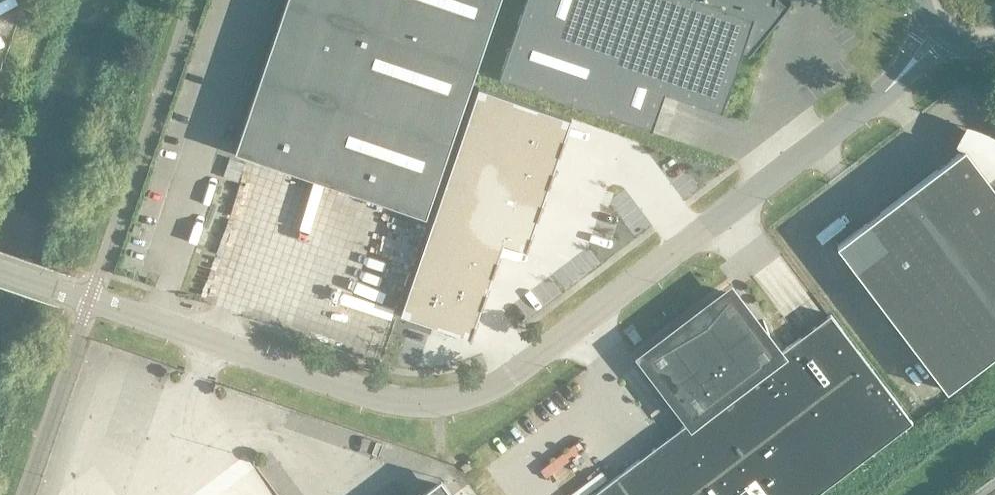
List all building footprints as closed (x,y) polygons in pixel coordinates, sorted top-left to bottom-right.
[(234,151),(426,216),(500,0),(286,0),(234,151)] [(790,2),(789,1),(787,4),(781,0),(525,0),(499,77),(651,129),(664,91),(721,111),(742,49),(749,51),(747,53),(748,54),(790,2)] [(479,86),(467,119),(561,151),(565,138),(564,138),(571,118),(570,117),(570,118),(479,86)] [(467,119),(456,151),(549,183),(554,171),(553,170),(559,153),(560,154),(561,151),(467,119)] [(994,353),(994,145),(992,142),(983,138),(975,135),(966,132),(960,145),(963,149),(836,245),(946,390),(994,353)] [(456,151),(445,183),(538,215),(543,203),(542,202),(548,186),(549,186),(549,183),(456,151)] [(434,215),(504,239),(503,241),(525,248),(525,250),(526,250),(532,235),(531,235),(537,218),(538,215),(445,183),(434,215)] [(434,215),(423,247),(494,272),(498,259),(497,259),(503,241),(504,239),(434,215)] [(423,247),(412,280),(483,304),(487,291),(486,291),(492,274),(493,275),(494,272),(423,247)] [(412,280),(400,313),(469,336),(469,338),(471,339),(476,324),(475,323),(481,306),(482,307),(483,304),(412,280)] [(912,422),(830,314),(776,354),(762,319),(761,319),(766,332),(762,335),(729,292),(703,323),(644,357),(676,400),(672,403),(661,395),(661,396),(691,419),(591,494),(816,494),(912,422)] [(417,494),(454,494),(440,477),(417,494)]
